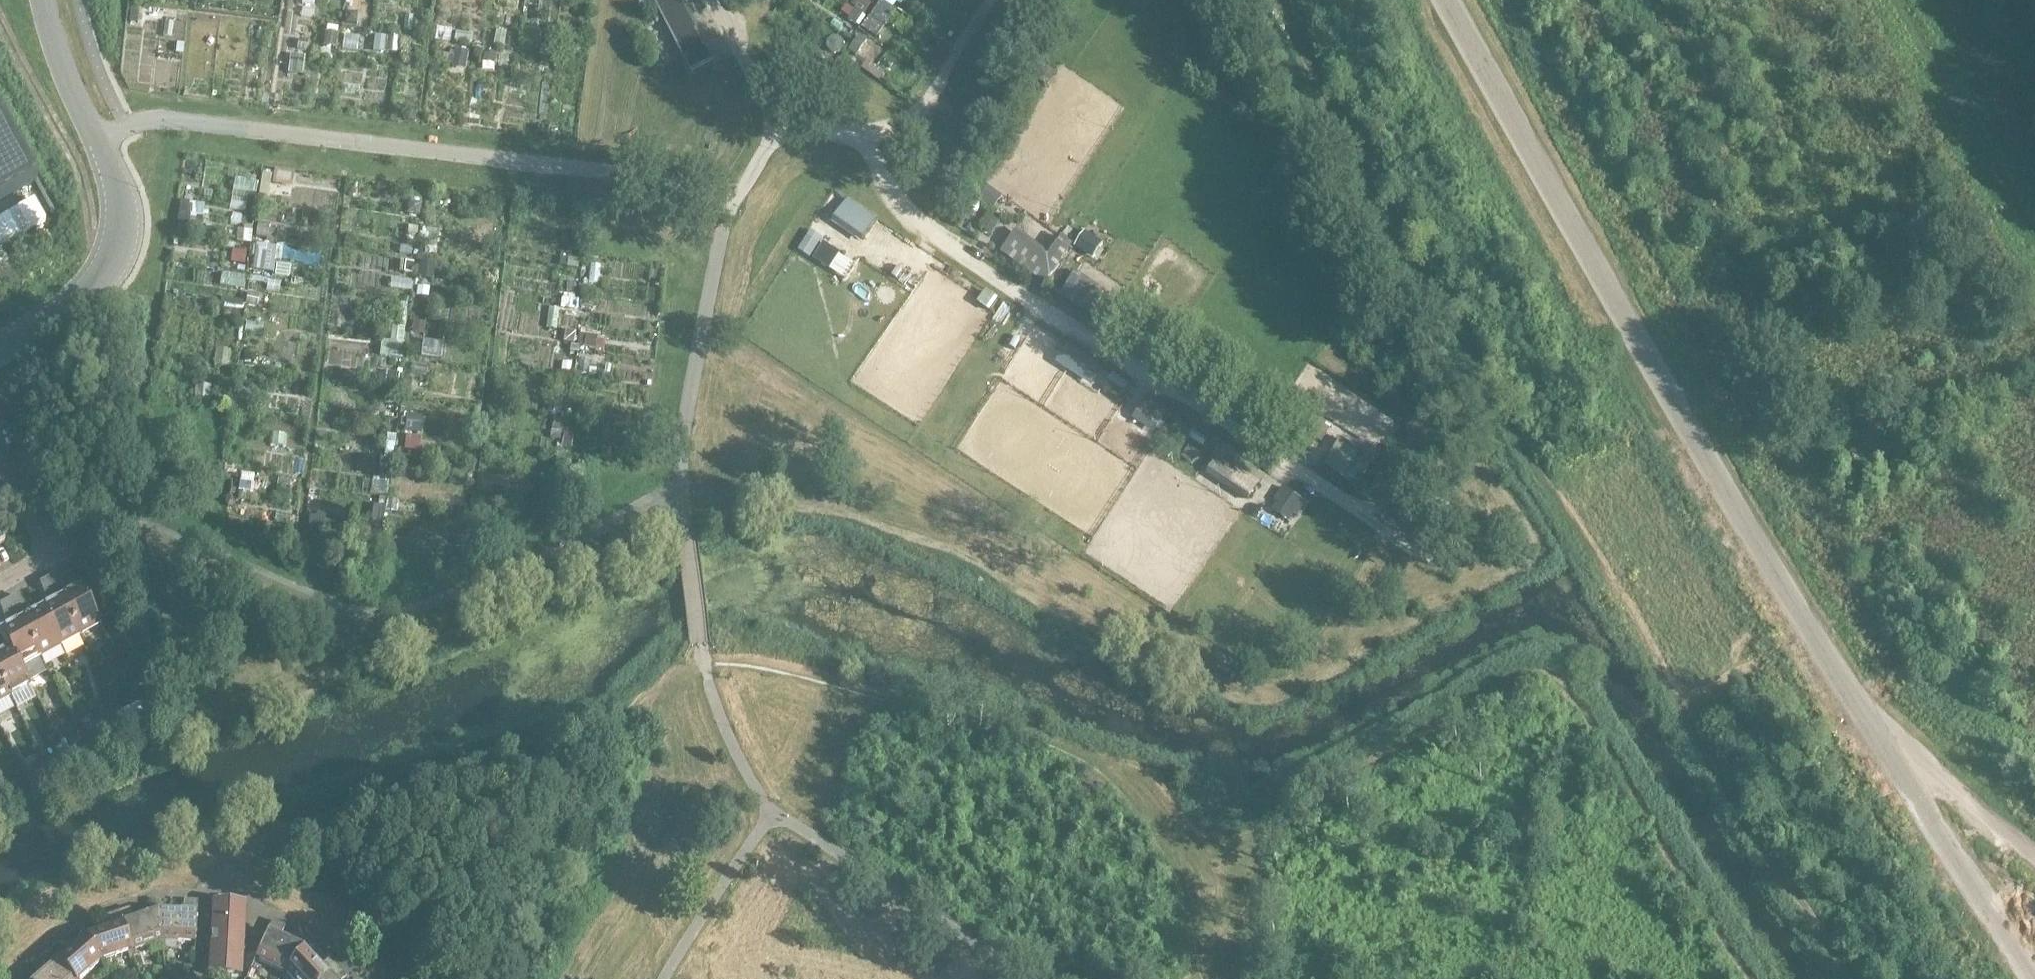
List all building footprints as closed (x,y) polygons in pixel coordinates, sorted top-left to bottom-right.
[(0,115),(0,203),(37,183),(0,115)] [(830,222),(859,242),(875,219),(846,199),(830,222)] [(1014,236),(1001,252),(1045,285),(1060,265),(1059,264),(1070,247),(1061,240),(1046,260),(1014,236)] [(1074,275),(1061,294),(1092,314),(1105,295),(1074,275)] [(1167,408),(1147,395),(1132,418),(1153,431),(1167,408)] [(1339,442),(1323,465),(1344,479),(1360,456),(1339,442)] [(1221,482),(1246,498),(1262,473),(1237,457),(1221,482)] [(1282,488),(1274,500),(1297,515),(1305,503),(1282,488)] [(101,625),(80,587),(59,598),(80,636),(101,625)] [(18,596),(9,601),(40,658),(60,647),(39,609),(28,615),(18,596)] [(80,636),(59,598),(39,609),(60,647),(80,636)] [(9,601),(0,606),(8,627),(0,631),(0,634),(8,649),(9,649),(20,669),(21,669),(40,658),(9,601)] [(10,697),(30,686),(21,669),(20,669),(9,649),(8,649),(0,654),(0,680),(10,697)] [(10,697),(0,680),(0,703),(10,697)] [(134,707),(125,713),(132,726),(142,721),(134,707)] [(94,734),(87,739),(92,747),(99,743),(94,734)] [(77,746),(69,750),(73,757),(80,753),(77,746)] [(57,755),(55,760),(58,766),(68,760),(63,751),(57,755)] [(41,762),(33,767),(38,776),(47,772),(41,762)] [(173,912),(158,911),(162,942),(194,944),(197,902),(184,901),(183,909),(173,908),(173,912)] [(241,977),(244,927),(233,926),(234,907),(212,906),(208,976),(241,977)] [(132,916),(130,908),(118,912),(131,952),(162,942),(158,911),(144,916),(142,912),(132,916)] [(131,952),(118,912),(106,917),(108,924),(98,927),(100,931),(85,936),(101,962),(131,952)] [(285,927),(272,921),(255,959),(285,973),(303,948),(289,942),(291,938),(282,934),(285,927)] [(85,936),(74,946),(71,943),(64,949),(58,943),(49,952),(72,978),(81,978),(101,962),(85,936)] [(303,948),(285,973),(291,978),(326,978),(338,968),(329,959),(323,964),(316,956),(313,959),(303,948)] [(49,952),(39,960),(44,966),(36,973),(39,975),(34,978),(72,978),(49,952)] [(338,968),(326,978),(344,978),(346,977),(338,968)]
